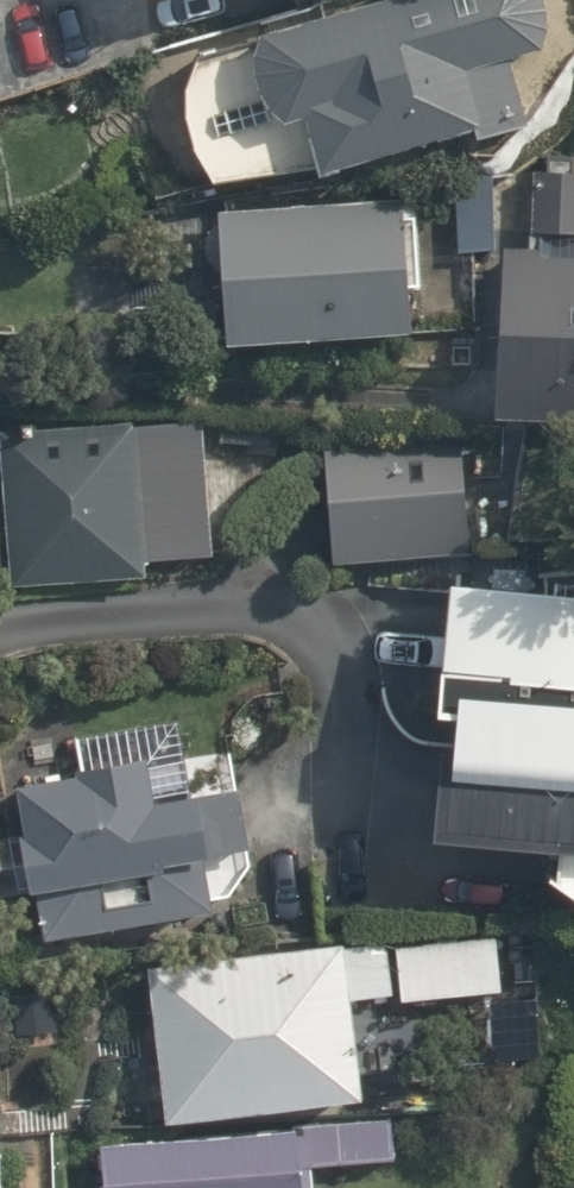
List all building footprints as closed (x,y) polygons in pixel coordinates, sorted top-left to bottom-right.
[(213,179),(324,171),(470,126),(477,136),(526,124),(503,62),(537,48),(545,26),(543,0),(377,0),(263,31),(253,44),(201,57),(187,95),(194,137),(213,179)] [(573,233),(573,171),(536,170),(532,231),(573,233)] [(459,172),(460,249),(497,248),(498,237),(525,236),(523,171),(459,172)] [(219,262),(227,341),(412,328),(407,253),(424,252),(420,200),(403,201),(402,196),(218,209),(218,221),(214,222),(207,234),(206,245),(209,256),(214,262),(219,262)] [(573,420),(573,245),(500,242),(494,417),(573,420)] [(12,585),(147,574),(145,562),(213,557),(204,448),(189,450),(186,419),(0,430),(0,434),(0,443),(0,444),(0,485),(3,487),(3,491),(0,491),(0,523),(6,523),(2,534),(0,541),(0,561),(4,570),(10,575),(12,585)] [(335,444),(343,571),(482,563),(475,436),(335,444)] [(444,593),(439,702),(459,703),(456,764),(437,763),(434,826),(554,831),(552,876),(573,887),(573,600),(444,593)] [(44,930),(218,904),(210,854),(249,848),(234,746),(183,754),(178,721),(43,741),(16,770),(25,832),(0,835),(0,895),(37,889),(44,930)] [(403,997),(502,988),(497,936),(398,945),(403,997)] [(149,965),(168,1120),(364,1096),(352,997),(393,993),(387,942),(345,947),(344,942),(149,965)] [(304,1187),(314,1187),(312,1163),(394,1156),(391,1118),(99,1143),(103,1187),(304,1187)]
